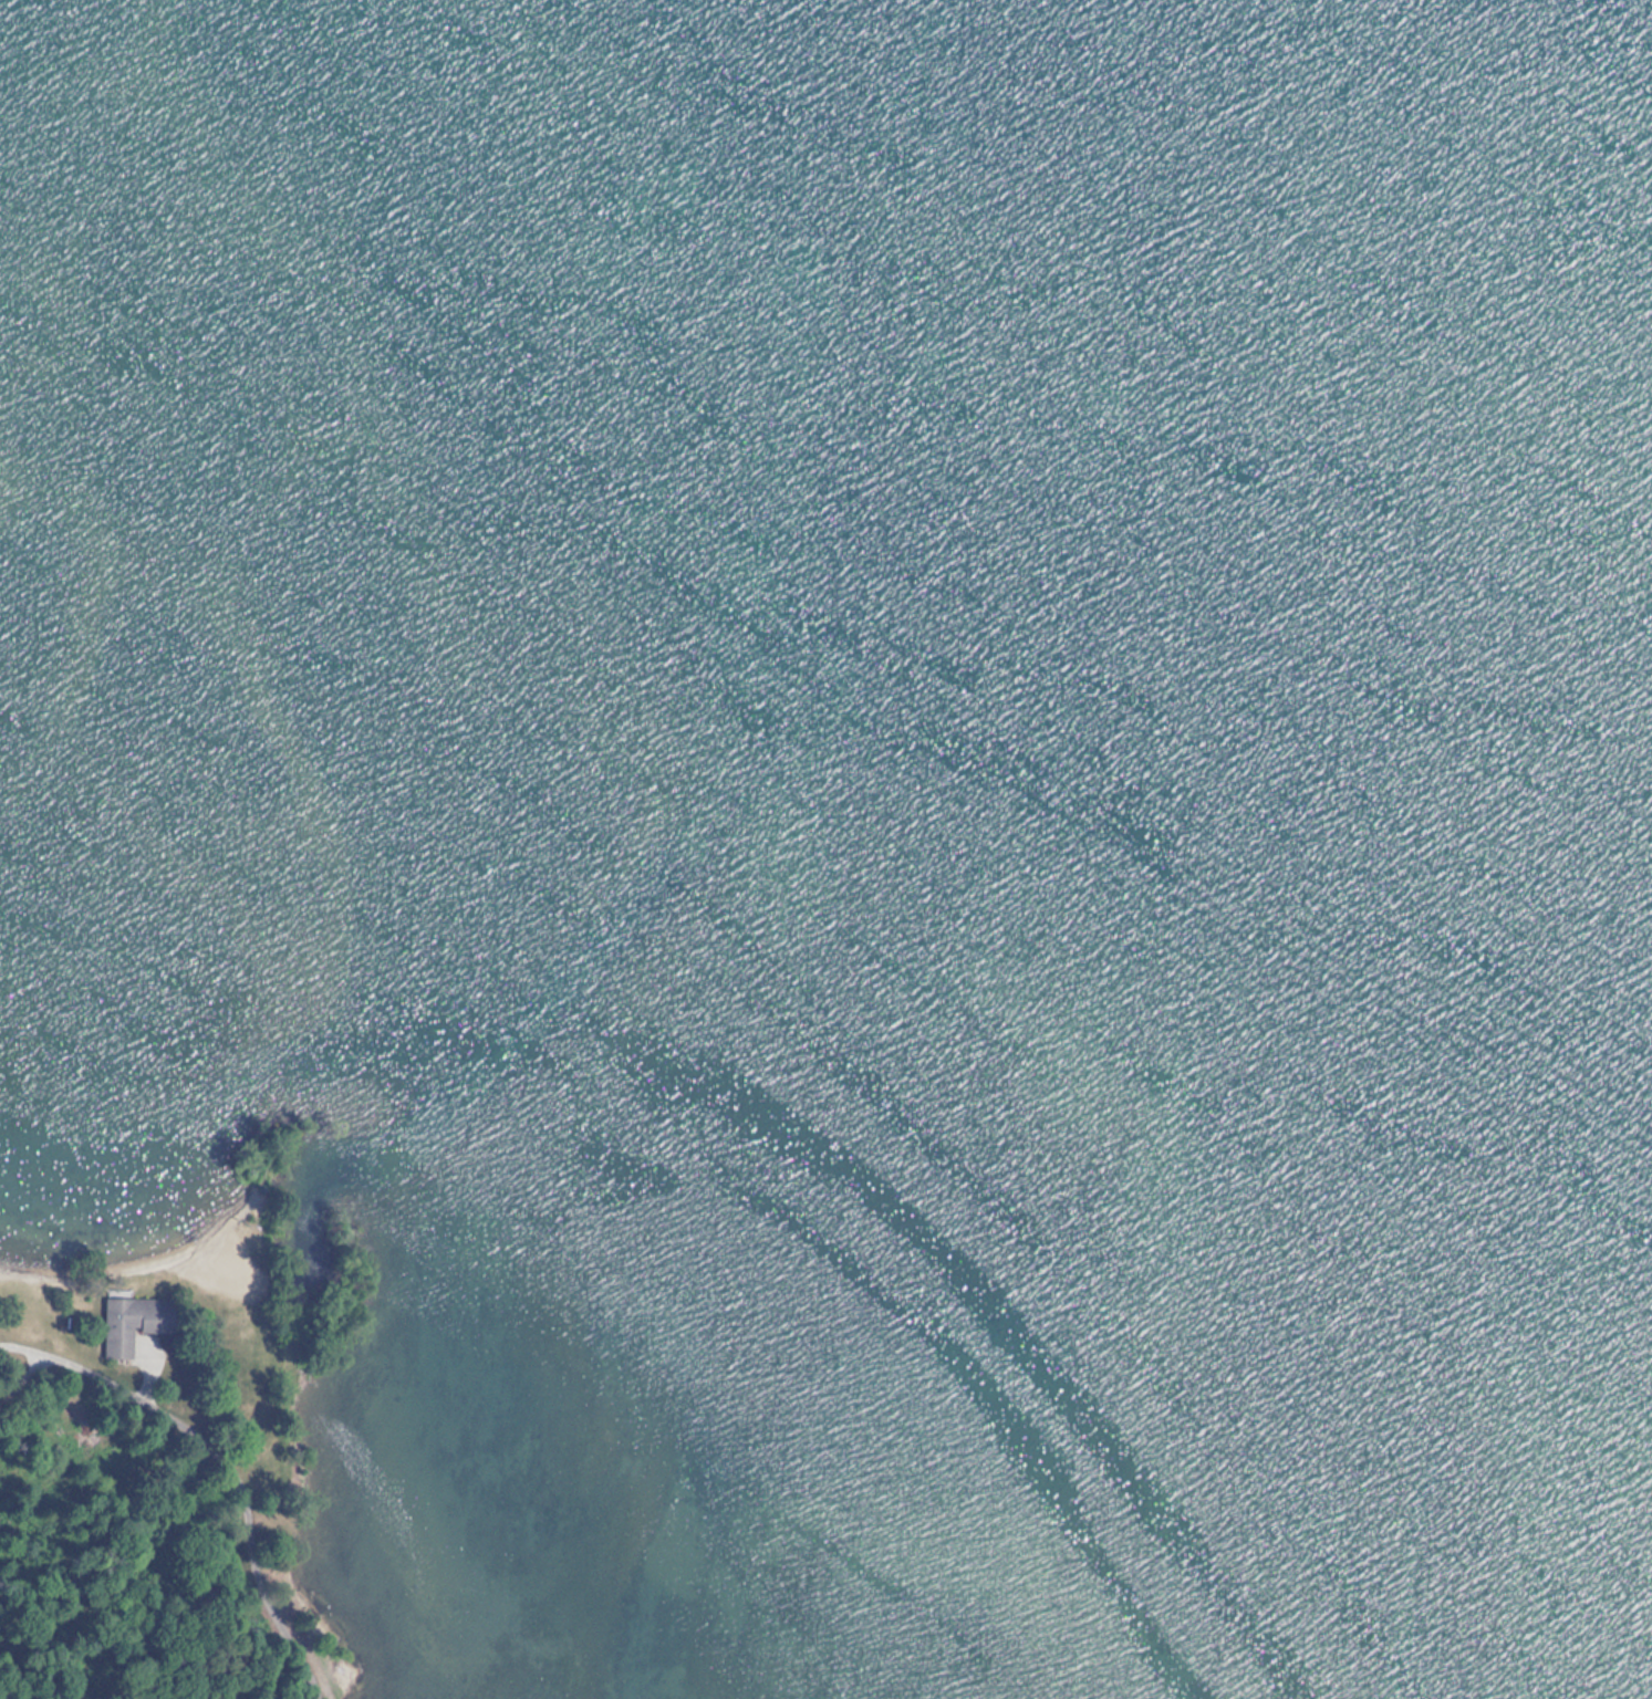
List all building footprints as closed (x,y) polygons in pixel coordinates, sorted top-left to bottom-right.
[(134,1361),(135,1332),(173,1333),(174,1299),(106,1297),(105,1359),(134,1361)]
